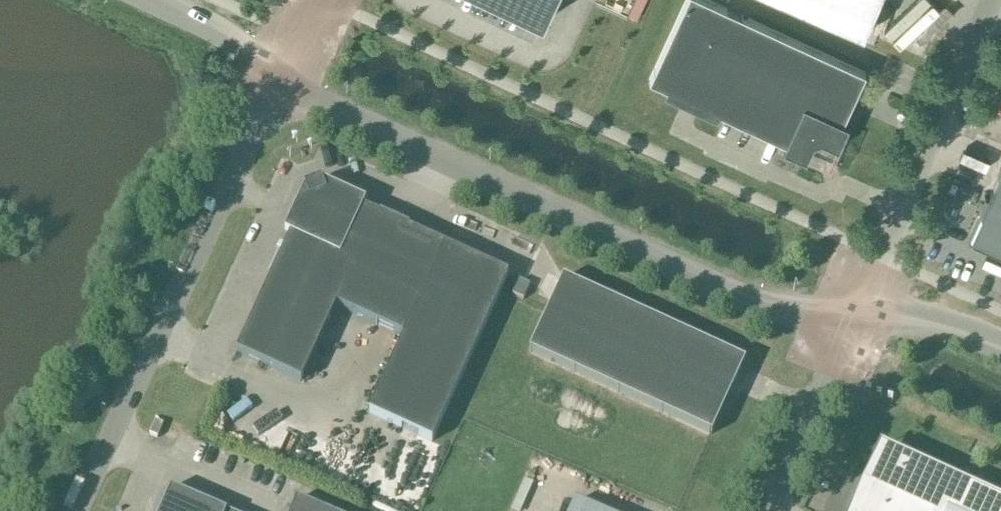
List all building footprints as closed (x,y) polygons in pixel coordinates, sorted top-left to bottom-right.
[(543,20),(552,0),(502,0),(543,20)] [(711,0),(686,0),(649,79),(666,87),(664,92),(718,117),(720,112),(785,142),(783,147),(806,158),(811,146),(826,140),(838,146),(849,123),(843,120),(865,71),(711,0)] [(863,31),(876,0),(791,0),(863,31)] [(988,99),(1000,104),(1000,101),(1000,78),(998,76),(988,99)] [(971,234),(1000,248),(1000,169),(971,234)] [(364,205),(319,184),(305,189),(285,234),(290,236),(237,351),(301,381),(336,305),(402,335),(367,411),(432,441),(509,277),(362,209),(364,205)] [(562,278),(529,351),(711,435),(745,362),(562,278)] [(530,285),(519,280),(512,295),(523,300),(530,285)] [(229,410),(235,427),(260,418),(253,400),(229,410)] [(879,447),(850,510),(1000,510),(1000,503),(879,447)] [(170,488),(160,510),(222,510),(170,488)] [(296,500),(291,510),(322,510),(296,500)]
